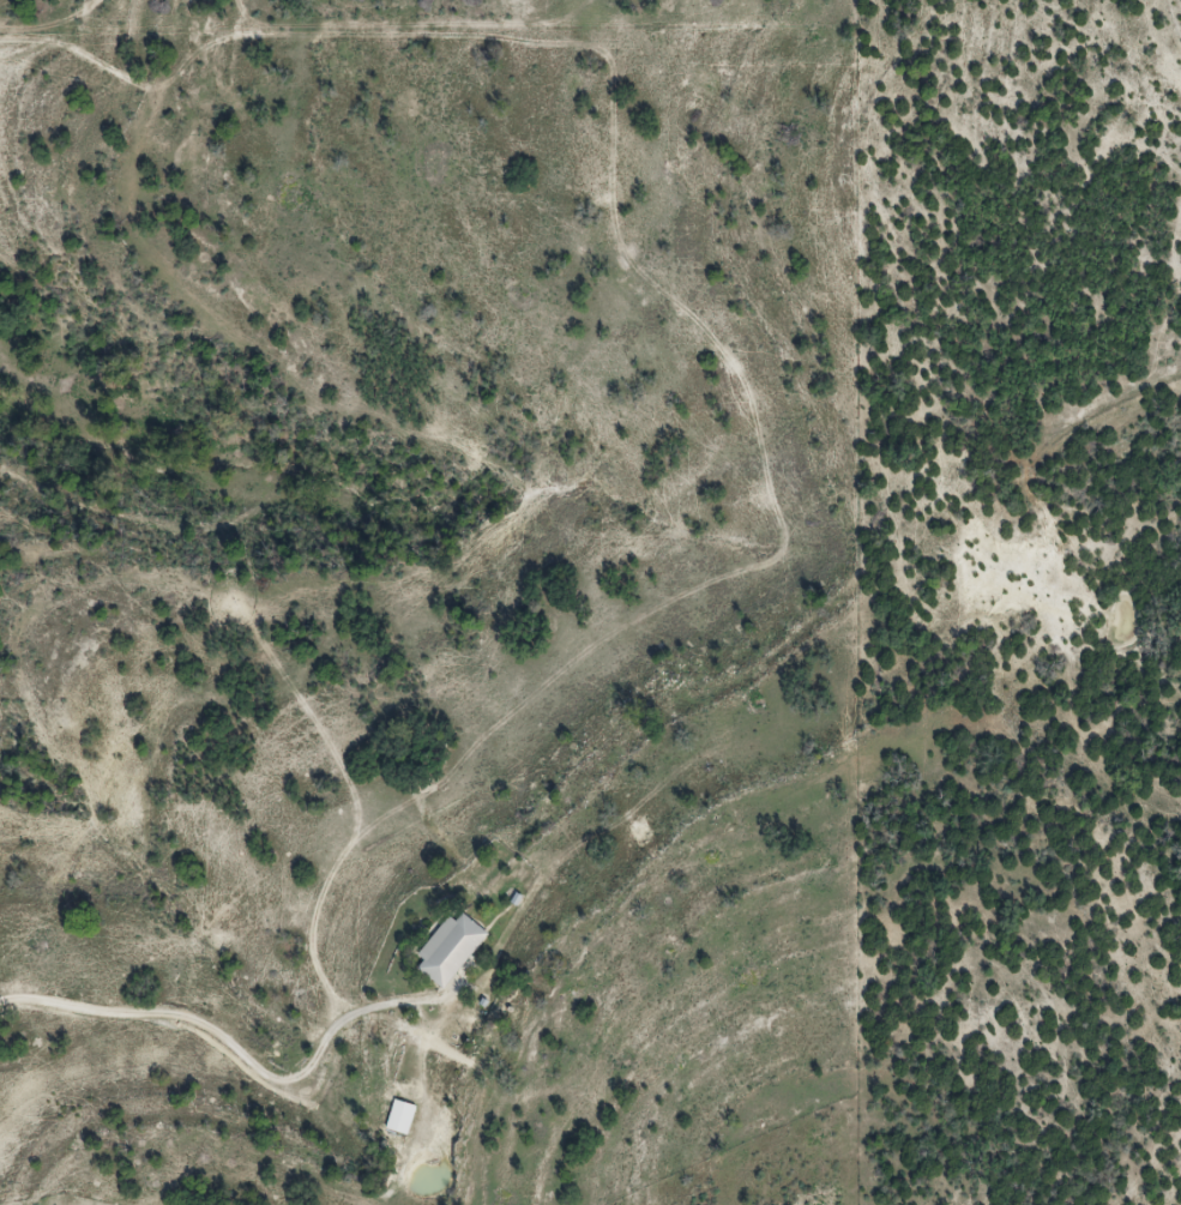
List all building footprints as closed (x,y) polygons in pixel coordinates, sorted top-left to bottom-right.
[(413,954),(420,959),(413,967),(441,989),(486,933),(460,912),(452,921),(445,915),(413,954)] [(405,1135),(414,1106),(391,1098),(381,1128),(405,1135)]
